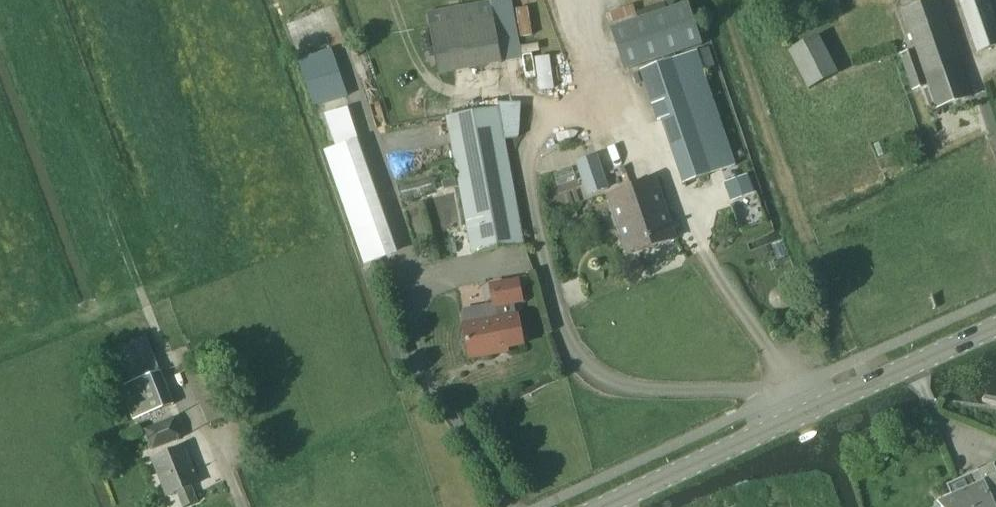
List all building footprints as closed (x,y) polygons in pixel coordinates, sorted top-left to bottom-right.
[(813,1),(818,13),(841,5),(839,0),(816,0),(813,1)] [(939,0),(937,0),(903,12),(915,49),(900,54),(913,91),(928,85),(936,108),(972,96),(939,0)] [(977,52),(995,46),(995,21),(989,0),(959,0),(977,52)] [(439,11),(427,13),(429,25),(439,76),(502,64),(493,14),(491,1),(439,11)] [(611,28),(626,72),(703,46),(688,2),(611,28)] [(632,5),(609,13),(613,26),(636,18),(632,5)] [(819,35),(788,52),(809,90),(840,73),(819,35)] [(332,49),(300,60),(315,107),(322,104),(347,96),(332,49)] [(735,166),(696,51),(640,71),(657,122),(662,120),(684,184),(735,166)] [(350,105),(325,114),(337,148),(325,152),(344,207),(365,265),(398,253),(358,139),(361,138),(350,105)] [(447,117),(472,255),(524,245),(499,107),(447,117)] [(599,154),(576,162),(588,195),(611,187),(599,154)] [(747,176),(725,183),(732,202),(754,194),(747,176)] [(628,256),(652,247),(676,239),(655,178),(607,195),(628,256)] [(455,179),(442,181),(444,189),(457,187),(455,179)] [(516,313),(514,304),(522,302),(518,279),(489,284),(493,307),(494,307),(496,317),(463,323),(470,359),(497,354),(497,350),(523,345),(517,313),(516,313)] [(117,347),(116,347),(117,350),(128,382),(161,371),(148,336),(117,347)] [(128,382),(120,385),(133,420),(176,404),(164,370),(161,371),(128,382)] [(152,450),(184,438),(176,417),(144,429),(152,450)] [(191,487),(200,483),(184,445),(151,458),(166,497),(177,492),(183,506),(184,506),(197,502),(191,487)] [(937,501),(942,506),(995,506),(995,469),(993,464),(979,471),(947,485),(952,495),(937,501)]
